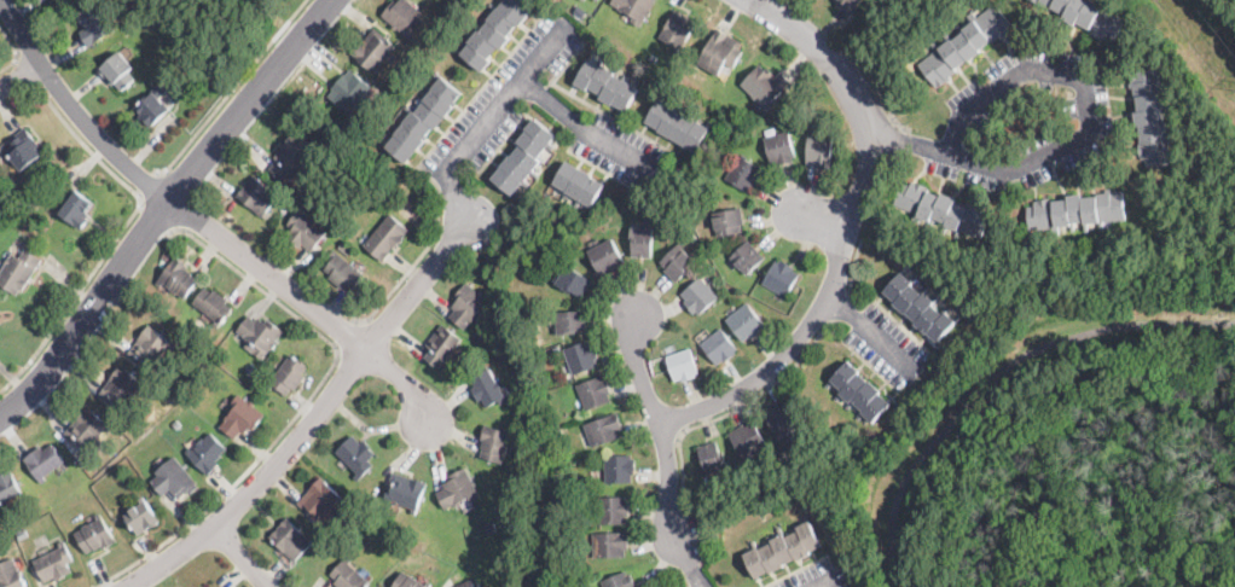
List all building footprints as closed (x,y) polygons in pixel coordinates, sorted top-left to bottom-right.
[(381,14),(394,0),(398,2),(400,0),(405,0),(408,2),(410,4),(422,14),(410,29),(414,34),(412,36),(410,35),(408,37),(398,29),(395,31),(392,28),(393,25),(381,14)] [(498,8),(505,0),(534,0),(537,2),(528,12),(527,14),(528,16),(515,31),(514,30),(509,36),(510,39),(501,50),(499,47),(489,58),(492,60),(482,71),(460,53),(469,43),(468,41),(477,29),(480,31),(488,22),(487,19),(497,7),(498,8)] [(611,4),(613,0),(655,0),(650,10),(653,11),(649,17),(647,16),(642,25),(634,23),(631,21),(633,17),(618,8),(618,7),(611,4)] [(850,14),(834,0),(863,0),(851,13),(850,14)] [(1100,5),(1103,0),(1106,0),(1109,1),(1106,7),(1126,21),(1114,40),(1107,36),(1106,39),(1101,36),(1100,40),(1090,34),(1091,30),(1077,21),(1074,25),(1062,18),(1065,14),(1054,7),(1051,11),(1043,5),(1042,7),(1029,0),(1091,0),(1100,5)] [(99,5),(103,12),(106,10),(117,34),(88,48),(81,34),(80,30),(87,27),(80,13),(99,5)] [(586,10),(581,16),(574,10),(579,5),(586,10)] [(995,5),(1013,28),(1003,35),(1005,37),(1003,39),(999,34),(979,50),(981,53),(969,62),(968,59),(949,75),(952,79),(949,82),(946,80),(937,88),(918,65),(935,51),(929,43),(933,41),(939,47),(951,39),(953,41),(964,31),(963,29),(973,22),(967,14),(972,11),(976,18),(995,5)] [(697,21),(679,56),(672,52),(676,47),(661,40),(676,10),(697,21)] [(273,17),(268,22),(263,16),(268,12),(273,17)] [(381,71),(377,75),(352,53),(373,28),(395,46),(377,68),(381,71)] [(743,51),(734,68),(725,63),(718,76),(697,63),(718,28),(743,43),(740,48),(743,51)] [(137,81),(122,92),(115,83),(112,86),(100,70),(102,69),(122,53),(133,66),(128,71),(137,81)] [(656,57),(654,62),(648,59),(651,53),(656,57)] [(596,64),(599,66),(602,64),(615,72),(614,74),(639,89),(626,111),(613,103),(610,105),(599,99),(602,94),(588,87),(586,91),(574,83),(588,59),(596,64)] [(210,69),(203,76),(197,70),(203,63),(210,69)] [(760,64),(765,70),(767,68),(775,75),(772,77),(775,80),(783,71),(793,82),(766,109),(756,100),(755,101),(752,97),(753,95),(741,83),(760,64)] [(1161,83),(1162,92),(1169,92),(1169,94),(1162,95),(1164,105),(1172,104),(1173,110),(1162,110),(1164,120),(1170,118),(1171,124),(1166,124),(1167,135),(1175,134),(1175,141),(1167,143),(1170,167),(1147,168),(1147,159),(1142,161),(1142,156),(1140,156),(1138,144),(1140,144),(1140,141),(1141,141),(1140,127),(1133,127),(1132,112),(1137,112),(1136,98),(1135,98),(1133,89),(1130,89),(1130,86),(1129,82),(1131,82),(1131,71),(1160,69),(1161,83)] [(350,70),(372,88),(367,95),(370,98),(360,110),(358,106),(350,115),(329,97),(334,89),(332,88),(343,74),(346,76),(350,70)] [(405,77),(398,86),(390,81),(399,71),(405,77)] [(453,106),(447,115),(436,129),(433,127),(423,139),(424,140),(407,164),(385,147),(412,111),(416,114),(424,101),(423,100),(440,77),(462,93),(453,105),(453,106)] [(164,116),(157,122),(151,127),(145,121),(143,122),(139,117),(141,116),(133,105),(155,87),(162,82),(168,91),(160,97),(170,111),(164,116)] [(694,121),(696,122),(697,121),(708,127),(695,152),(659,132),(660,129),(648,123),(660,99),(685,112),(684,115),(694,121)] [(550,144),(555,147),(552,150),(547,146),(538,158),(540,159),(532,169),(540,175),(538,179),(532,174),(526,181),(530,184),(527,188),(521,184),(512,194),(492,178),(509,156),(511,157),(521,145),(517,143),(527,130),(524,129),(534,118),(556,136),(550,144)] [(1009,134),(1036,134),(1035,118),(1008,119),(1009,134)] [(24,169),(22,170),(11,153),(17,149),(11,140),(28,128),(45,153),(24,169)] [(793,158),(794,162),(781,165),(779,162),(771,164),(765,138),(789,130),(795,157),(793,158)] [(306,165),(298,174),(295,178),(290,173),(284,181),(269,169),(278,159),(276,157),(295,133),(317,152),(306,165)] [(834,134),(830,169),(814,168),(814,164),(807,164),(810,133),(834,134)] [(758,184),(756,185),(756,187),(753,185),(749,191),(725,179),(738,155),(761,168),(760,172),(764,174),(758,184)] [(604,184),(593,205),(581,199),(578,208),(574,205),(578,199),(570,194),(568,199),(563,197),(566,191),(555,185),(567,161),(593,175),(592,176),(604,184)] [(255,174),(282,196),(268,211),(271,214),(266,220),(237,194),(255,174)] [(916,184),(917,184),(917,182),(927,186),(924,191),(939,197),(941,192),(957,198),(955,203),(967,208),(968,203),(981,208),(980,211),(990,215),(981,237),(961,229),(961,231),(944,225),(945,223),(933,219),(930,222),(922,219),(920,225),(912,221),(915,213),(894,205),(903,182),(910,186),(911,182),(916,184)] [(1111,188),(1111,191),(1121,190),(1121,191),(1124,191),(1126,220),(1103,222),(1103,231),(1101,232),(1100,221),(1086,222),(1088,232),(1083,233),(1082,222),(1073,222),(1074,231),(1071,232),(1071,225),(1060,225),(1061,236),(1053,237),(1051,229),(1027,232),(1025,208),(1033,207),(1033,203),(1037,202),(1037,199),(1050,198),(1050,200),(1068,199),(1067,196),(1082,194),(1082,198),(1095,197),(1095,193),(1106,193),(1106,188),(1111,188)] [(94,204),(87,213),(89,215),(86,220),(88,221),(82,231),(57,211),(62,207),(64,209),(77,191),(94,204)] [(39,198),(29,205),(25,202),(34,193),(39,198)] [(318,245),(312,252),(302,245),(301,248),(286,236),(292,229),(286,225),(300,207),(306,210),(303,214),(327,233),(318,245)] [(723,234),(718,236),(714,213),(741,208),(744,223),(741,225),(742,231),(723,234)] [(385,260),(384,261),(364,245),(390,213),(411,229),(385,260)] [(30,227),(27,232),(19,228),(23,222),(30,227)] [(654,228),(651,258),(633,256),(633,245),(630,245),(631,227),(654,228)] [(622,268),(610,274),(608,271),(601,274),(587,251),(611,239),(624,262),(621,263),(622,268)] [(352,249),(347,254),(337,246),(342,240),(352,249)] [(755,268),(747,274),(731,257),(749,240),(765,258),(755,268)] [(700,265),(677,284),(665,269),(667,268),(661,261),(683,243),(700,265)] [(17,296),(0,284),(0,271),(1,272),(6,265),(4,263),(8,256),(10,257),(12,254),(19,257),(27,248),(29,250),(44,260),(17,296)] [(365,275),(350,294),(343,287),(342,289),(329,279),(331,275),(325,271),(334,260),(330,256),(334,250),(365,275)] [(198,279),(184,298),(176,294),(175,296),(168,290),(170,287),(163,283),(161,286),(157,284),(176,256),(189,265),(186,268),(193,273),(192,274),(198,279)] [(781,260),(792,266),(795,267),(793,271),(799,274),(785,297),(763,283),(776,261),(779,263),(781,260)] [(592,279),(582,295),(582,297),(572,291),(570,294),(555,284),(567,265),(568,263),(592,279)] [(912,285),(922,295),(924,292),(935,302),(932,304),(943,314),(945,310),(956,321),(937,342),(928,332),(926,335),(914,324),(915,321),(906,313),(905,314),(893,303),(894,302),(883,292),(901,272),(912,281),(911,284),(912,285)] [(720,298),(700,315),(697,313),(694,315),(683,303),(686,301),(680,294),(701,277),(720,298)] [(466,281),(479,292),(480,290),(485,294),(482,296),(493,306),(486,313),(481,308),(474,315),(476,318),(471,324),(469,322),(464,330),(450,316),(456,309),(452,307),(457,301),(452,296),(466,281)] [(205,286),(211,291),(214,287),(228,298),(226,302),(233,308),(216,330),(211,326),(215,321),(192,303),(205,286)] [(756,335),(754,337),(753,338),(752,335),(744,341),(726,320),(747,303),(766,326),(756,335)] [(578,333),(557,335),(556,312),(585,310),(586,330),(578,330),(578,333)] [(249,315),(256,321),(259,318),(266,322),(268,319),(284,331),(274,343),(277,344),(273,349),(271,347),(261,359),(244,347),(249,341),(237,330),(249,315)] [(450,356),(439,368),(424,358),(431,348),(425,343),(442,324),(462,339),(450,356)] [(176,344),(172,350),(169,349),(152,371),(128,353),(150,325),(176,344)] [(735,354),(727,361),(726,362),(724,360),(719,364),(702,343),(720,329),(737,349),(734,353),(735,354)] [(588,341),(590,344),(592,343),(597,353),(598,358),(596,359),(597,365),(573,374),(564,350),(588,341)] [(696,377),(686,380),(683,382),(683,379),(676,380),(667,355),(691,348),(700,373),(695,374),(696,377)] [(302,380),(295,390),(292,388),(288,394),(276,384),(272,390),(267,385),(291,354),(307,367),(302,373),(306,376),(302,380)] [(866,380),(868,382),(869,380),(881,391),(880,393),(891,402),(872,422),(862,413),(864,411),(852,400),(850,403),(839,394),(841,390),(830,380),(848,360),(860,371),(858,373),(866,380)] [(259,367),(251,376),(245,371),(253,361),(259,367)] [(149,384),(144,391),(140,388),(123,411),(99,393),(121,364),(149,384)] [(504,397),(508,402),(500,406),(499,402),(487,407),(483,400),(479,402),(471,388),(475,385),(470,377),(489,367),(504,397)] [(601,376),(602,379),(605,378),(611,393),(608,394),(610,401),(586,409),(576,385),(601,376)] [(239,394),(248,401),(250,400),(255,403),(254,406),(266,415),(254,430),(250,426),(245,434),(242,430),(234,438),(230,435),(219,426),(234,406),(231,403),(239,394)] [(787,401),(802,423),(779,438),(764,417),(767,414),(766,412),(778,403),(781,406),(787,401)] [(112,429),(109,434),(105,430),(86,452),(64,434),(87,407),(112,429)] [(622,436),(592,447),(584,424),(618,413),(622,428),(620,429),(622,436)] [(180,422),(175,426),(172,423),(176,418),(180,422)] [(753,422),(769,446),(744,461),(727,434),(743,424),(746,426),(753,422)] [(510,448),(508,454),(505,454),(501,465),(480,458),(483,449),(482,448),(485,441),(480,440),(482,435),(486,424),(512,434),(508,447),(510,448)] [(563,435),(553,440),(550,431),(559,426),(563,435)] [(211,432),(226,449),(221,454),(222,455),(215,463),(219,466),(208,476),(185,451),(190,447),(192,451),(198,444),(197,443),(203,437),(204,438),(211,432)] [(360,443),(364,441),(375,453),(367,460),(373,466),(358,482),(352,477),(356,473),(336,452),(353,435),(360,443)] [(718,441),(727,472),(721,475),(720,470),(719,471),(707,475),(697,447),(705,444),(708,443),(718,441)] [(52,443),(65,461),(44,476),(46,480),(41,483),(24,459),(41,447),(42,449),(52,443)] [(198,487),(190,494),(187,490),(179,498),(172,489),(163,496),(151,482),(158,476),(155,471),(167,463),(174,455),(197,482),(195,483),(198,487)] [(631,455),(631,459),(634,459),(634,473),(632,473),(632,482),(605,482),(605,455),(631,455)] [(22,493),(0,504),(0,469),(7,465),(22,493)] [(481,499),(471,504),(469,499),(446,510),(437,492),(445,488),(443,484),(451,481),(448,475),(465,466),(481,499)] [(427,482),(416,515),(411,513),(412,508),(384,500),(392,477),(394,472),(427,482)] [(324,517),(319,523),(297,504),(321,477),(342,496),(324,517)] [(160,522),(152,527),(140,534),(126,513),(141,504),(138,498),(141,495),(160,522)] [(626,496),(626,500),(628,500),(628,513),(628,516),(626,516),(626,523),(599,523),(599,512),(599,496),(626,496)] [(100,513),(117,541),(105,548),(103,544),(87,553),(75,533),(85,528),(82,525),(87,523),(88,525),(97,521),(94,516),(100,513)] [(314,545),(295,563),(269,536),(277,528),(288,517),(314,545)] [(495,530),(486,534),(483,523),(493,521),(495,530)] [(808,521),(822,546),(808,552),(810,554),(796,560),(796,559),(783,565),(783,566),(771,574),(770,571),(756,577),(744,554),(756,547),(759,550),(772,542),(771,540),(783,534),(785,537),(799,531),(796,527),(808,521)] [(29,535),(19,541),(16,531),(25,527),(29,535)] [(625,557),(593,557),(593,533),(627,531),(628,548),(625,550),(625,557)] [(73,575),(57,582),(54,577),(45,582),(34,560),(60,547),(58,542),(64,540),(74,560),(68,564),(73,575)] [(331,548),(326,554),(319,547),(324,542),(331,548)] [(370,583),(366,586),(338,586),(335,583),(337,580),(331,575),(349,556),(353,559),(349,563),(370,583)] [(18,569),(26,586),(0,586),(0,563),(13,558),(15,560),(18,569)] [(431,583),(429,586),(394,586),(402,571),(417,581),(424,586),(428,581),(431,583)] [(630,573),(636,586),(603,586),(601,581),(626,571),(627,574),(630,573)] [(471,579),(475,586),(454,586),(453,586),(471,579)]
